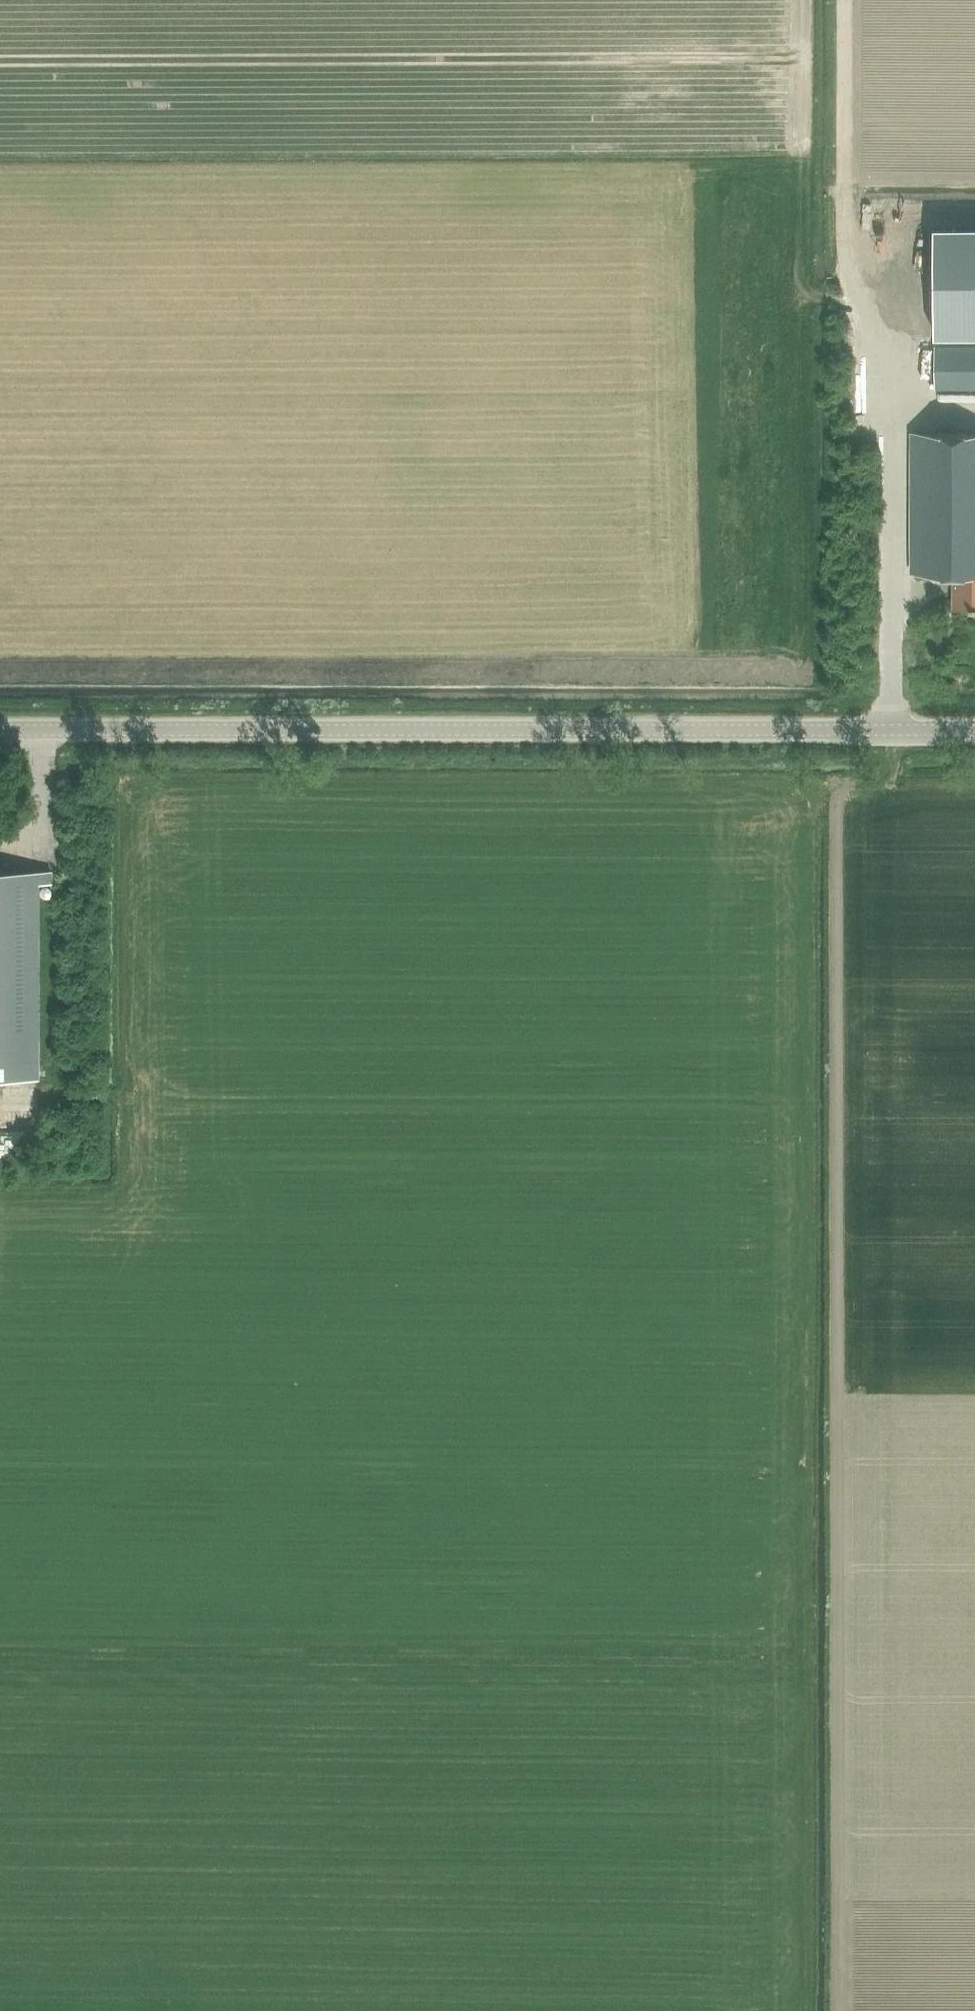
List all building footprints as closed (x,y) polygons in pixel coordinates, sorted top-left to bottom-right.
[(936,299),(974,299),(974,191),(936,191),(936,299)] [(934,346),(934,389),(974,389),(974,347),(934,346)] [(912,573),(955,572),(955,607),(974,607),(974,433),(912,433),(912,573)] [(0,871),(0,1077),(34,1077),(34,886),(50,886),(50,872),(0,871)]
